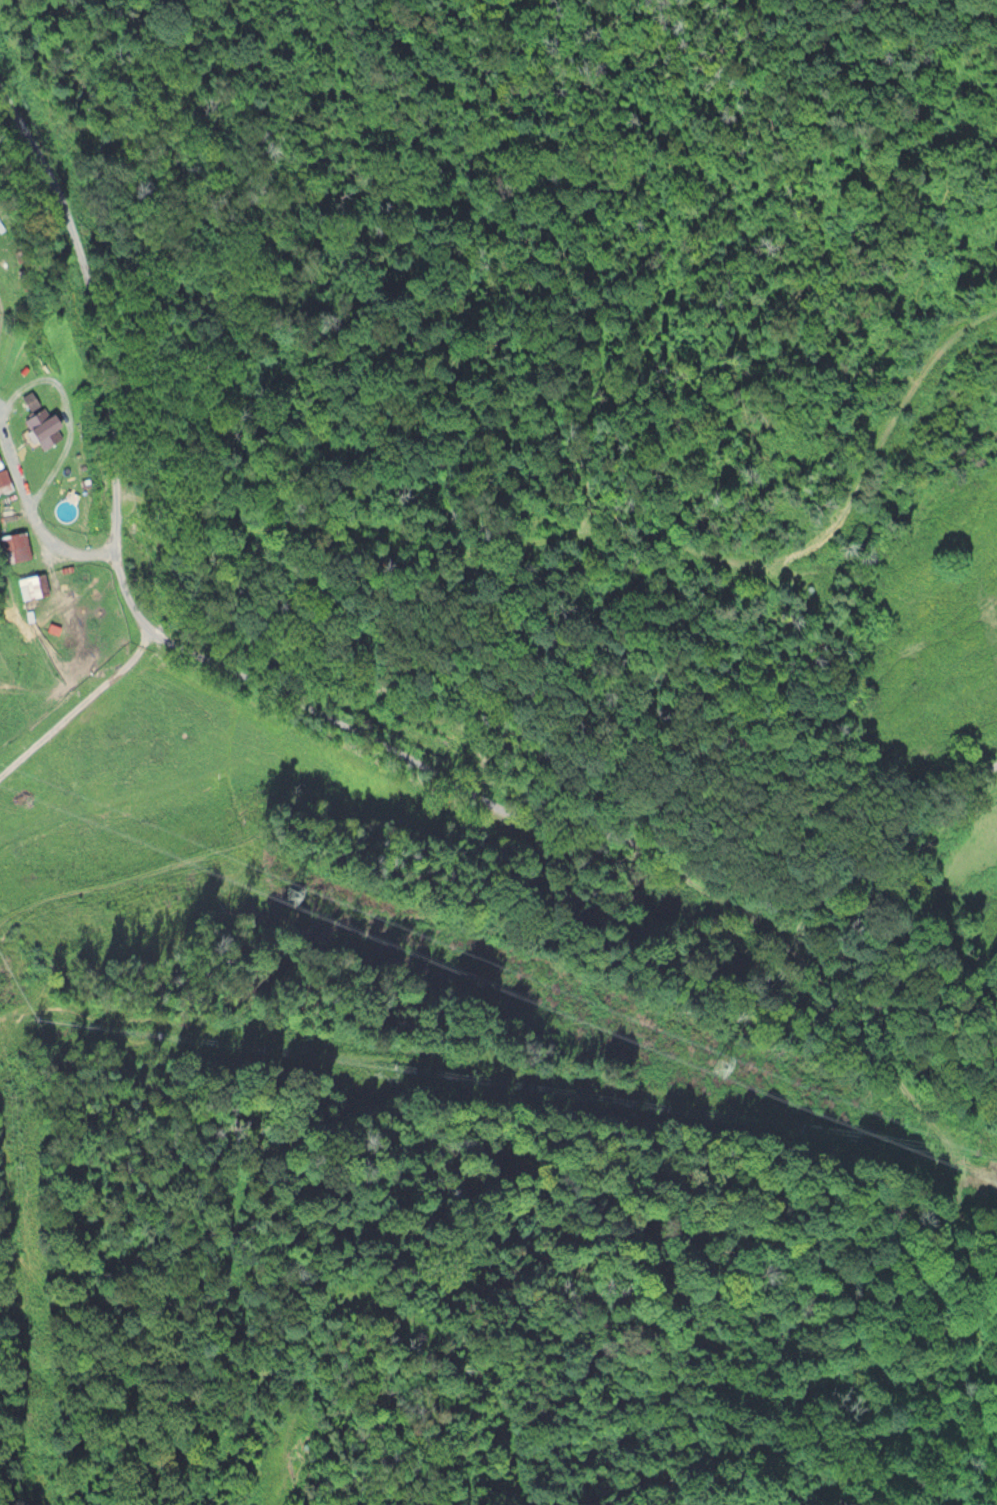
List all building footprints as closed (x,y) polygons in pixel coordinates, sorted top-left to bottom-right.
[(21,395),(30,409),(39,404),(30,390),(21,395)] [(51,442),(45,433),(60,425),(53,412),(37,421),(32,413),(23,418),(39,449),(51,442)] [(3,465),(0,467),(0,492),(13,486),(3,465)] [(24,528),(0,535),(0,543),(6,563),(32,556),(24,528)] [(47,593),(43,571),(18,576),(22,598),(47,593)]
